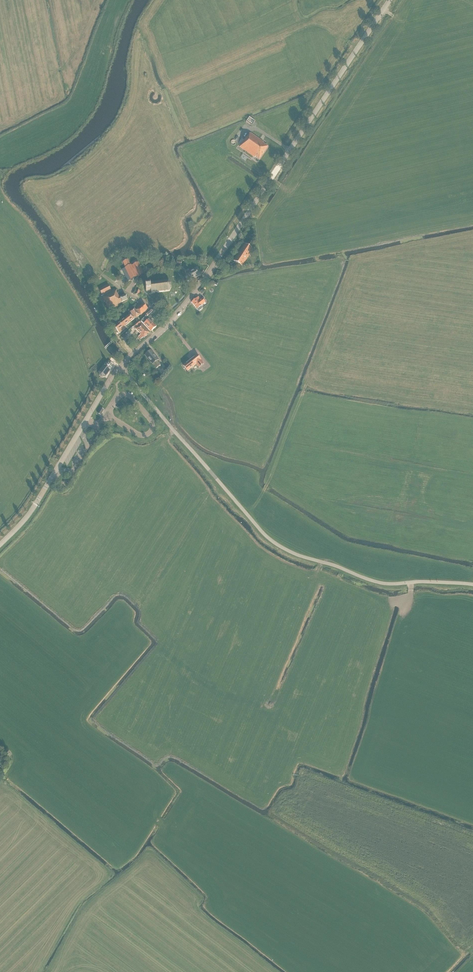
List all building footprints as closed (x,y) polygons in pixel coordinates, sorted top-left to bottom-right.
[(242,123),(248,127),(250,124),(252,125),(256,121),(249,117),(246,121),(244,120),(242,123)] [(247,137),(247,136),(240,147),(255,157),(255,156),(259,159),(268,146),(263,143),(263,142),(250,133),(247,137)] [(234,261),(242,266),(253,249),(245,244),(234,261)] [(138,277),(144,274),(138,262),(131,266),(131,265),(130,265),(127,260),(123,262),(125,267),(125,268),(131,280),(138,277)] [(185,270),(182,272),(185,277),(188,276),(190,280),(201,275),(198,269),(197,268),(187,273),(185,270)] [(169,281),(147,283),(147,286),(145,286),(146,291),(151,291),(151,293),(158,292),(170,291),(170,290),(171,287),(171,284),(169,281)] [(99,289),(109,310),(119,305),(118,304),(127,299),(125,295),(120,297),(118,293),(117,294),(115,289),(111,291),(108,284),(99,289)] [(198,297),(192,302),(197,309),(204,304),(205,303),(202,299),(200,300),(198,297)] [(125,326),(135,318),(136,318),(140,314),(141,315),(148,309),(143,303),(136,310),(134,308),(130,312),(131,313),(114,327),(119,333),(126,327),(125,326)] [(146,316),(141,321),(151,332),(156,327),(149,319),(146,317),(146,316)] [(141,324),(139,321),(133,326),(135,328),(136,329),(141,334),(146,329),(141,324)] [(141,334),(138,337),(141,339),(143,337),(144,338),(150,332),(146,329),(141,334)] [(145,355),(153,365),(153,364),(156,369),(161,365),(157,361),(159,360),(151,350),(145,355)] [(194,364),(200,359),(196,354),(192,357),(193,358),(190,360),(183,366),(187,371),(195,365),(194,364)] [(106,364),(105,363),(99,372),(99,375),(102,377),(105,377),(112,368),(111,367),(113,364),(108,361),(106,364)]
